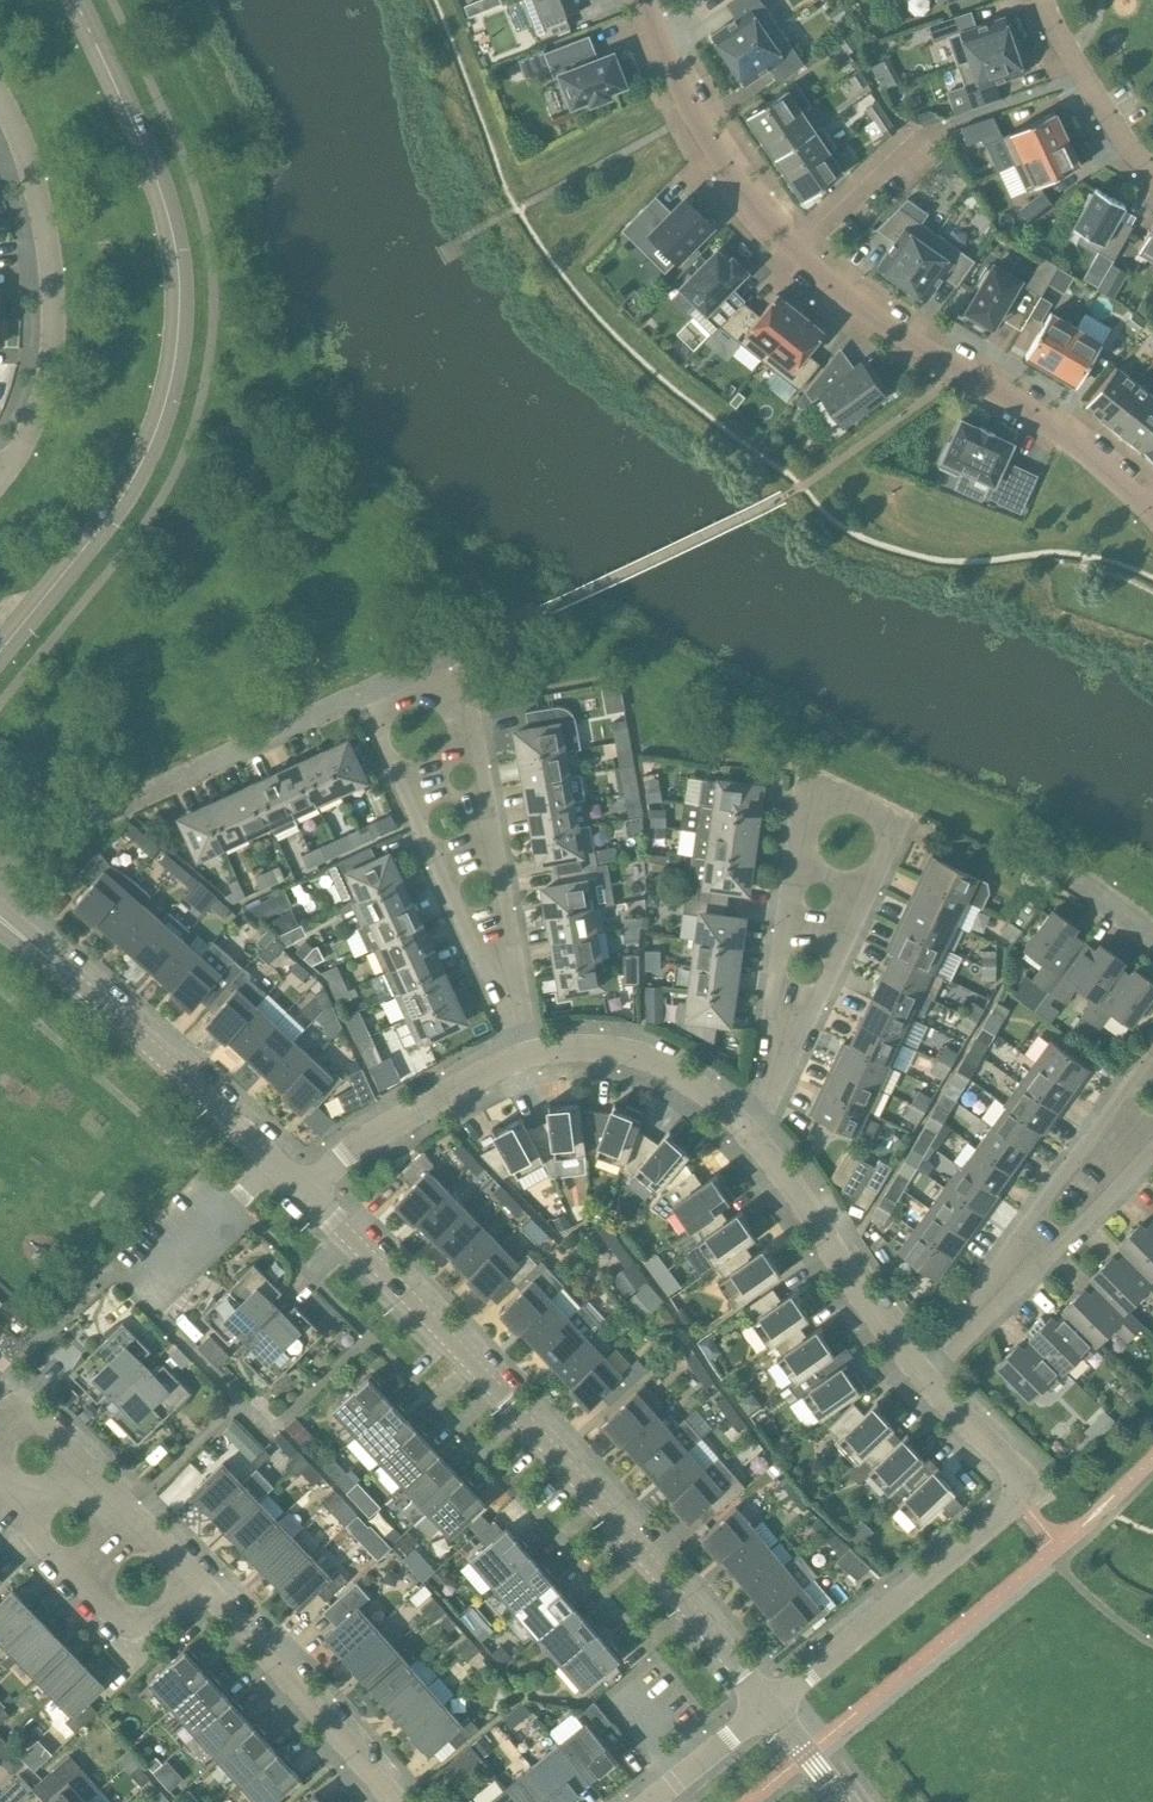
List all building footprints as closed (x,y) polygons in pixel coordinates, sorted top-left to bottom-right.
[(479,0),(466,5),(470,15),(483,10),(479,0)] [(590,0),(524,0),(539,40),(571,28),(564,11),(590,1),(590,0)] [(729,60),(779,25),(762,0),(734,0),(727,5),(737,18),(712,35),(729,60)] [(971,10),(928,24),(934,41),(948,36),(957,64),(1015,44),(1006,16),(976,26),(971,10)] [(779,25),(729,60),(745,85),(770,68),(780,81),(805,64),(779,25)] [(851,34),(840,40),(848,52),(858,45),(851,34)] [(625,85),(623,78),(625,77),(619,59),(616,60),(613,54),(594,61),(590,51),(595,49),(590,35),(545,52),(555,78),(561,75),(573,105),(590,98),(592,103),(610,96),(608,91),(625,85)] [(1015,44),(957,64),(972,108),(1002,98),(996,82),(1025,72),(1015,44)] [(868,83),(860,71),(850,78),(858,90),(868,83)] [(787,88),(747,115),(762,137),(802,111),(811,104),(796,82),(787,88)] [(877,101),(867,108),(875,120),(885,113),(877,101)] [(802,111),(762,137),(776,158),(816,131),(815,130),(802,111)] [(1014,164),(1068,138),(1056,111),(1002,137),(1014,164)] [(885,113),(875,120),(883,131),(888,138),(897,130),(893,124),(885,113)] [(992,117),(963,126),(968,142),(983,137),(986,144),(1002,137),(992,117)] [(816,131),(776,158),(790,178),(829,151),(830,152),(838,146),(823,125),(815,130),(816,131)] [(1081,165),(1068,138),(1014,164),(1027,191),(1081,165)] [(829,151),(790,178),(805,200),(844,173),(830,152),(829,151)] [(952,151),(935,166),(949,176),(958,163),(952,151)] [(1126,204),(1097,188),(1094,193),(1091,192),(1083,206),(1086,207),(1074,227),(1085,234),(1081,241),(1114,259),(1133,226),(1118,218),(1126,204)] [(1054,205),(1044,192),(1020,210),(1030,223),(1054,205)] [(929,213),(908,198),(877,229),(895,242),(878,266),(902,283),(938,233),(922,222),(929,213)] [(686,199),(665,221),(648,204),(622,229),(648,254),(660,241),(677,258),(664,271),(666,272),(712,225),(686,199)] [(1152,258),(1152,224),(1138,249),(1152,258)] [(975,260),(938,233),(902,283),(927,301),(944,276),(957,286),(975,260)] [(720,326),(736,310),(722,297),(747,271),(733,257),(729,261),(718,250),(682,287),(697,302),(688,310),(713,335),(721,327),(720,326)] [(1059,266),(1044,257),(1026,286),(1042,295),(1059,266)] [(1128,272),(1113,263),(1099,289),(1113,297),(1128,272)] [(1020,280),(995,265),(992,270),(987,267),(976,285),(981,288),(968,310),(972,313),(969,317),(987,328),(990,323),(994,325),(1020,280)] [(1055,297),(1044,291),(1033,310),(1044,316),(1055,297)] [(721,327),(763,360),(801,312),(778,294),(761,315),(744,302),(736,310),(720,326),(721,327)] [(824,331),(801,312),(763,360),(799,390),(821,363),(807,352),(824,331)] [(1052,370),(1077,327),(1051,312),(1026,355),(1052,370)] [(1146,321),(1135,312),(1127,322),(1139,331),(1146,321)] [(1103,342),(1077,327),(1052,370),(1077,385),(1103,342)] [(806,391),(798,402),(802,409),(813,401),(821,395),(843,426),(886,395),(863,363),(846,375),(833,357),(806,391)] [(1086,405),(1107,421),(1138,382),(1117,366),(1086,405)] [(772,374),(765,383),(787,398),(793,389),(772,374)] [(1138,382),(1107,421),(1126,436),(1152,402),(1152,395),(1138,382)] [(1126,436),(1145,452),(1152,441),(1152,402),(1126,436)] [(1015,468),(1004,463),(1013,442),(995,434),(996,433),(980,426),(980,427),(961,419),(951,442),(950,442),(940,464),(959,473),(962,468),(993,482),(988,494),(1000,500),(1000,501),(1021,510),(1036,475),(1016,466),(1015,468)] [(1145,452),(1152,458),(1152,441),(1145,452)] [(624,709),(619,681),(602,684),(607,712),(624,709)] [(517,731),(522,757),(562,750),(563,751),(581,747),(576,717),(572,712),(569,709),(564,707),(558,705),(527,711),(530,729),(517,731)] [(613,722),(616,741),(630,739),(628,729),(626,720),(613,722)] [(630,739),(616,741),(621,766),(634,764),(630,739)] [(347,741),(323,753),(340,790),(364,779),(362,775),(364,770),(360,762),(355,760),(347,741)] [(522,757),(526,783),(567,776),(563,751),(562,750),(522,757)] [(340,790),(323,753),(299,763),(316,801),(340,790)] [(299,763),(276,774),(293,811),(316,801),(299,763)] [(634,764),(621,766),(625,792),(639,789),(634,764)] [(567,776),(526,783),(531,808),(571,801),(584,799),(580,773),(567,776)] [(293,811),(276,774),(252,785),(270,822),(271,822),(276,832),(297,823),(292,812),(293,811)] [(662,799),(659,778),(645,780),(647,792),(648,802),(662,799)] [(708,779),(704,805),(757,812),(761,786),(741,783),(738,779),(728,778),(724,781),(708,779)] [(246,833),(270,822),(252,785),(229,796),(246,833)] [(644,816),(639,789),(625,792),(630,819),(644,816)] [(206,807),(223,844),(246,833),(229,796),(206,807)] [(571,801),(531,808),(535,833),(576,826),(571,801)] [(757,812),(704,805),(700,830),(754,838),(757,812)] [(223,844),(206,807),(182,818),(190,836),(188,841),(192,850),(197,851),(199,855),(223,844)] [(374,822),(358,830),(364,843),(380,836),(398,827),(392,814),(374,822)] [(666,835),(666,816),(652,816),(652,836),(666,835)] [(559,871),(597,864),(597,863),(616,859),(614,847),(598,850),(598,853),(595,853),(595,852),(592,850),(587,824),(576,826),(535,833),(540,859),(551,857),(554,872),(559,871)] [(754,838),(700,830),(681,827),(677,853),(691,855),(697,856),(750,863),(754,838)] [(364,843),(358,830),(348,834),(354,848),(364,843)] [(160,847),(142,832),(136,840),(153,855),(160,847)] [(334,864),(328,866),(346,904),(352,901),(352,900),(399,879),(388,855),(378,860),(371,846),(361,851),(334,864)] [(321,847),(311,851),(317,864),(335,856),(332,848),(323,852),(321,847)] [(77,875),(89,886),(73,903),(94,921),(96,919),(95,919),(124,886),(131,878),(111,865),(99,850),(77,875)] [(308,868),(317,864),(311,851),(302,855),(308,868)] [(171,871),(179,862),(167,853),(160,861),(171,871)] [(750,863),(697,856),(693,882),(700,883),(698,898),(728,902),(730,887),(747,890),(750,863)] [(929,862),(920,879),(964,899),(964,900),(982,909),(990,892),(988,881),(963,869),(963,868),(962,866),(962,864),(961,863),(959,862),(958,861),(956,861),(955,860),(953,860),(951,861),(950,862),(949,863),(936,856),(932,863),(929,862)] [(179,862),(171,871),(185,883),(193,874),(179,862)] [(600,880),(597,864),(559,871),(561,885),(545,888),(549,914),(590,907),(600,905),(596,880),(600,880)] [(274,868),(265,872),(271,886),(280,882),(285,879),(279,865),(274,868)] [(262,890),(271,886),(265,872),(255,877),(262,890)] [(131,878),(124,886),(95,919),(96,919),(115,936),(143,904),(151,895),(131,878)] [(234,893),(226,896),(234,903),(247,897),(238,878),(229,882),(234,893)] [(357,926),(373,919),(410,902),(399,879),(352,900),(352,901),(346,904),(338,907),(349,930),(357,926)] [(964,899),(920,879),(913,895),(917,897),(913,904),(953,923),(972,931),(982,909),(964,900),(964,899)] [(199,895),(210,904),(217,896),(206,887),(199,895)] [(292,904),(286,890),(246,908),(258,920),(292,904)] [(217,896),(210,904),(224,916),(231,908),(217,896)] [(699,939),(739,945),(743,918),(726,916),(728,902),(698,898),(685,896),(683,912),(702,914),(699,939)] [(410,902),(373,919),(357,926),(368,950),(374,947),(384,943),(421,925),(410,902)] [(143,904),(115,936),(134,953),(162,921),(162,920),(143,904)] [(943,945),(953,923),(913,904),(910,911),(906,909),(899,925),(942,946),(943,945)] [(590,907),(549,914),(554,940),(594,933),(590,907)] [(1085,941),(1072,932),(1077,926),(1053,909),(1025,948),(1046,963),(1035,978),(1050,989),(1085,941)] [(170,912),(162,920),(162,921),(134,953),(153,970),(181,938),(182,938),(190,930),(170,912)] [(625,917),(625,927),(639,927),(647,927),(647,917),(625,917)] [(1013,942),(1024,927),(1011,918),(1001,933),(1013,942)] [(385,971),(394,966),(432,949),(421,925),(384,943),(374,947),(385,971)] [(891,950),(893,951),(936,971),(947,947),(943,945),(942,946),(899,925),(891,942),(895,944),(891,950)] [(625,936),(625,942),(639,942),(639,936),(639,927),(625,927),(625,936)] [(594,933),(554,940),(558,965),(598,958),(594,933)] [(286,946),(275,937),(259,954),(270,964),(286,946)] [(153,970),(172,987),(173,987),(201,955),(182,938),(181,938),(153,970)] [(736,970),(739,945),(699,939),(695,964),(736,970)] [(304,958),(313,948),(306,941),(297,952),(304,958)] [(1097,950),(1085,941),(1050,989),(1065,1000),(1076,985),(1095,998),(1096,999),(1120,966),(1120,967),(1124,961),(1101,944),(1097,950)] [(209,1008),(245,969),(215,942),(202,956),(201,955),(173,987),(172,987),(170,989),(191,1007),(198,999),(209,1008)] [(313,948),(304,958),(311,965),(323,959),(317,946),(313,948)] [(394,966),(385,971),(396,995),(405,990),(405,989),(442,972),(432,949),(394,966)] [(646,959),(661,959),(660,949),(646,950),(646,959)] [(982,965),(997,965),(997,950),(982,950),(982,965)] [(893,951),(882,975),(931,997),(934,999),(945,977),(935,972),(936,971),(893,951)] [(639,983),(639,953),(624,953),(624,983),(639,983)] [(311,971),(296,958),(288,967),(304,980),(311,971)] [(598,958),(558,965),(563,991),(583,988),(587,991),(596,989),(599,985),(603,984),(598,958)] [(661,969),(661,959),(646,959),(646,969),(661,969)] [(732,996),(736,970),(695,964),(692,990),(732,996)] [(997,965),(982,965),(982,980),(997,980),(997,965)] [(1072,1032),(1079,1036),(1091,1019),(1100,1025),(1111,1010),(1131,1024),(1141,1012),(1142,1012),(1144,1012),(1146,1011),(1147,1011),(1148,1009),(1149,1008),(1150,1007),(1151,1005),(1151,1004),(1151,1002),(1151,1000),(1150,999),(1152,994),(1152,981),(1141,973),(1136,969),(1132,975),(1120,967),(1120,966),(1096,999),(1095,998),(1084,1014),(1085,1014),(1072,1032)] [(227,1037),(256,1005),(267,993),(247,976),(250,973),(245,969),(209,1008),(214,1012),(206,1021),(226,1039),(228,1037),(227,1037)] [(453,996),(442,972),(405,989),(405,990),(396,995),(406,1017),(453,996)] [(931,997),(882,975),(871,998),(908,1015),(908,1014),(910,1010),(922,1016),(931,997)] [(335,993),(348,987),(343,977),(330,983),(335,993)] [(663,986),(647,987),(648,1025),(664,1024),(663,986)] [(352,998),(348,987),(335,993),(339,1004),(352,998)] [(323,1009),(332,1005),(325,990),(316,994),(323,1009)] [(679,1002),(677,1021),(714,1042),(717,1020),(729,1022),(732,996),(692,990),(690,1003),(681,1002),(679,1002)] [(464,1020),(453,996),(406,1017),(418,1041),(431,1035),(436,1037),(444,1033),(446,1028),(464,1020)] [(861,1021),(901,1040),(912,1016),(908,1014),(908,1015),(871,998),(861,1021)] [(990,1012),(983,1025),(996,1033),(1004,1020),(1011,1008),(997,1000),(990,1012)] [(973,1001),(965,1014),(977,1021),(985,1008),(973,1001)] [(246,1054),(275,1023),(256,1005),(227,1037),(228,1037),(246,1054)] [(977,1021),(965,1014),(957,1027),(970,1034),(977,1021)] [(337,1016),(325,1029),(333,1036),(342,1027),(337,1016)] [(901,1040),(861,1021),(850,1045),(888,1063),(889,1064),(901,1040)] [(294,1040),(275,1023),(246,1054),(252,1060),(248,1063),(261,1075),(265,1072),(294,1040)] [(996,1033),(983,1025),(975,1038),(989,1046),(996,1033)] [(369,1033),(366,1026),(352,1032),(355,1039),(369,1033)] [(382,1061),(370,1034),(356,1040),(368,1067),(382,1061)] [(313,1058),(294,1040),(265,1072),(283,1089),(284,1089),(313,1058)] [(1051,1040),(1036,1062),(1072,1087),(1076,1081),(1080,1084),(1091,1068),(1051,1040)] [(877,1086),(888,1063),(850,1045),(844,1042),(836,1058),(840,1060),(837,1067),(877,1086)] [(938,1059),(951,1066),(958,1053),(946,1046),(938,1059)] [(970,1047),(957,1069),(971,1076),(983,1055),(970,1047)] [(284,1089),(283,1089),(281,1091),(301,1110),(314,1096),(320,1101),(342,1078),(336,1072),(332,1076),(313,1058),(284,1089)] [(951,1066),(938,1059),(931,1072),(943,1079),(951,1066)] [(1036,1062),(1021,1082),(1060,1111),(1071,1096),(1067,1094),(1072,1087),(1036,1062)] [(375,1096),(361,1067),(347,1073),(361,1102),(375,1096)] [(866,1109),(877,1086),(837,1067),(833,1074),(830,1072),(822,1088),(866,1109)] [(964,1089),(971,1076),(957,1069),(950,1081),(964,1089)] [(1006,1103),(1008,1105),(1040,1128),(1042,1129),(1046,1123),(1050,1126),(1060,1111),(1021,1082),(1006,1103)] [(863,1115),(866,1109),(822,1088),(814,1106),(818,1107),(814,1114),(827,1120),(827,1122),(828,1124),(829,1125),(830,1127),(831,1128),(832,1129),(834,1129),(835,1129),(837,1129),(839,1129),(840,1128),(842,1127),(871,1141),(879,1122),(863,1115)] [(920,1091),(913,1103),(925,1110),(933,1098),(920,1091)] [(918,1123),(925,1110),(913,1103),(906,1116),(918,1123)] [(551,1120),(528,1129),(543,1157),(555,1153),(556,1156),(585,1152),(585,1149),(580,1109),(579,1104),(549,1107),(551,1120)] [(931,1116),(943,1123),(950,1111),(938,1104),(931,1116)] [(611,1112),(580,1109),(585,1149),(625,1163),(637,1130),(644,1111),(627,1105),(624,1111),(613,1107),(611,1112)] [(1008,1105),(993,1125),(1025,1149),(1040,1128),(1008,1105)] [(931,1116),(918,1138),(930,1145),(943,1123),(931,1116)] [(543,1157),(528,1129),(521,1118),(495,1132),(501,1144),(482,1154),(502,1175),(514,1168),(518,1175),(545,1160),(543,1157)] [(993,1125),(977,1146),(1010,1170),(1025,1149),(993,1125)] [(658,1144),(637,1130),(625,1163),(623,1169),(631,1175),(635,1171),(657,1190),(689,1154),(666,1134),(658,1144)] [(905,1159),(917,1166),(930,1145),(918,1138),(905,1159)] [(468,1166),(476,1159),(460,1143),(453,1150),(468,1166)] [(1010,1170),(977,1146),(962,1167),(998,1193),(1010,1178),(1006,1175),(1010,1170)] [(423,1150),(418,1156),(399,1173),(411,1185),(394,1201),(413,1221),(416,1219),(415,1218),(446,1188),(427,1169),(433,1163),(423,1150)] [(476,1159),(468,1166),(480,1178),(488,1171),(476,1159)] [(861,1159),(842,1191),(856,1200),(866,1184),(878,1191),(892,1166),(880,1159),(875,1167),(864,1161),(861,1159)] [(898,1172),(892,1182),(904,1189),(910,1179),(917,1166),(905,1159),(898,1172)] [(1000,1194),(998,1193),(962,1167),(961,1166),(946,1187),(982,1213),(986,1207),(989,1209),(1000,1194)] [(703,1183),(694,1171),(668,1189),(654,1206),(666,1217),(676,1210),(690,1229),(694,1226),(720,1208),(736,1197),(725,1182),(719,1186),(712,1176),(703,1183)] [(504,1203),(512,1196),(501,1185),(494,1192),(504,1203)] [(946,1187),(931,1208),(970,1236),(981,1222),(977,1219),(982,1213),(946,1187)] [(416,1219),(433,1236),(464,1206),(446,1188),(415,1218),(416,1219)] [(886,1192),(879,1204),(891,1211),(898,1199),(886,1192)] [(524,1209),(512,1196),(504,1203),(517,1216),(524,1209)] [(891,1211),(879,1204),(871,1217),(883,1224),(891,1211)] [(451,1255),(482,1225),(464,1206),(433,1236),(451,1255)] [(720,1208),(694,1226),(702,1237),(684,1250),(702,1275),(720,1262),(745,1244),(755,1237),(738,1212),(728,1219),(720,1208)] [(931,1208),(915,1229),(951,1255),(956,1248),(959,1251),(970,1236),(931,1208)] [(543,1228),(531,1216),(515,1232),(527,1244),(543,1228)] [(1145,1228),(1140,1223),(1119,1243),(1127,1251),(1127,1250),(1152,1276),(1152,1220),(1145,1228)] [(612,1249),(621,1242),(607,1223),(598,1230),(612,1249)] [(499,1243),(482,1225),(451,1255),(468,1273),(469,1273),(499,1243)] [(947,1261),(951,1255),(915,1229),(900,1250),(911,1259),(911,1260),(911,1262),(912,1264),(913,1265),(914,1266),(915,1267),(916,1268),(918,1269),(920,1269),(921,1269),(923,1269),(924,1268),(939,1279),(950,1263),(947,1261)] [(626,1267),(635,1261),(621,1242),(612,1249),(626,1267)] [(506,1274),(517,1284),(538,1263),(528,1253),(518,1262),(499,1243),(469,1273),(468,1273),(466,1275),(485,1294),(506,1274)] [(745,1244),(720,1262),(728,1274),(718,1281),(735,1306),(781,1273),(763,1249),(754,1256),(745,1244)] [(1127,1251),(1117,1261),(1112,1256),(1091,1276),(1099,1283),(1125,1309),(1126,1309),(1143,1292),(1147,1296),(1152,1290),(1152,1276),(1127,1250),(1127,1251)] [(644,1260),(665,1294),(677,1286),(656,1253),(644,1260)] [(541,1260),(538,1263),(517,1284),(521,1289),(499,1309),(518,1329),(520,1328),(519,1327),(551,1298),(552,1298),(566,1285),(541,1260)] [(635,1261),(626,1267),(622,1270),(636,1289),(649,1280),(635,1261)] [(228,1289),(263,1323),(279,1307),(272,1301),(282,1290),(255,1263),(237,1274),(240,1277),(228,1289)] [(664,1301),(647,1282),(624,1303),(641,1321),(664,1301)] [(1099,1283),(1089,1294),(1084,1288),(1063,1309),(1066,1311),(1097,1342),(1098,1342),(1098,1341),(1115,1325),(1128,1338),(1142,1325),(1126,1309),(1125,1309),(1099,1283)] [(769,1345),(773,1342),(799,1324),(809,1317),(791,1293),(782,1300),(773,1287),(747,1306),(756,1318),(752,1321),(769,1345)] [(247,1339),(263,1323),(228,1289),(217,1300),(213,1296),(202,1315),(230,1343),(240,1332),(247,1339)] [(520,1328),(537,1346),(568,1317),(552,1298),(551,1298),(519,1327),(520,1328)] [(279,1307),(263,1323),(297,1358),(309,1346),(312,1350),(323,1332),(296,1304),(285,1314),(279,1307)] [(568,1317),(537,1346),(554,1365),(595,1327),(596,1327),(600,1323),(583,1304),(569,1317),(568,1317)] [(1066,1311),(1056,1321),(1051,1316),(1046,1321),(1041,1316),(1025,1331),(1033,1339),(1033,1338),(1064,1370),(1065,1370),(1065,1369),(1082,1353),(1086,1357),(1100,1343),(1098,1341),(1098,1342),(1097,1342),(1066,1311)] [(97,1347),(131,1382),(148,1366),(141,1359),(151,1349),(124,1321),(105,1333),(108,1336),(97,1347)] [(297,1358),(263,1323),(247,1339),(253,1346),(243,1356),(271,1384),(289,1373),(286,1369),(297,1358)] [(795,1382),(799,1379),(825,1361),(834,1354),(817,1329),(807,1336),(799,1324),(773,1342),(782,1354),(777,1357),(795,1382)] [(554,1365),(571,1383),(572,1384),(603,1355),(604,1355),(613,1346),(596,1327),(595,1327),(554,1365)] [(218,1366),(230,1355),(210,1334),(198,1346),(218,1366)] [(1033,1338),(1033,1339),(1023,1349),(1018,1344),(997,1364),(1009,1375),(1008,1377),(1008,1379),(1008,1380),(1009,1382),(1009,1383),(1010,1385),(1012,1386),(1015,1387),(1018,1387),(1020,1387),(1031,1398),(1049,1380),(1053,1384),(1067,1371),(1065,1369),(1065,1370),(1064,1370),(1033,1338)] [(115,1397),(131,1382),(97,1347),(85,1358),(82,1355),(71,1372),(98,1401),(109,1391),(115,1397)] [(697,1373),(705,1368),(696,1353),(688,1359),(697,1373)] [(571,1383),(569,1385),(588,1405),(600,1394),(610,1404),(619,1396),(641,1376),(648,1369),(638,1358),(631,1365),(621,1374),(604,1355),(603,1355),(572,1384),(571,1383)] [(795,1382),(789,1386),(797,1397),(803,1393),(820,1418),(860,1390),(866,1386),(855,1371),(849,1375),(843,1365),(833,1372),(825,1361),(799,1379),(795,1382)] [(148,1366),(131,1382),(165,1417),(176,1406),(181,1411),(192,1391),(164,1363),(154,1372),(148,1366)] [(714,1382),(705,1368),(697,1373),(706,1388),(714,1382)] [(334,1409),(358,1434),(393,1402),(392,1401),(379,1387),(382,1384),(372,1374),(334,1409)] [(165,1417),(131,1382),(115,1397),(122,1404),(111,1414),(139,1442),(157,1432),(153,1428),(165,1417)] [(653,1410),(654,1411),(663,1403),(645,1382),(602,1421),(620,1441),(622,1439),(621,1439),(653,1410)] [(717,1402),(728,1416),(736,1410),(726,1396),(717,1402)] [(358,1434),(381,1460),(416,1427),(415,1426),(402,1412),(405,1409),(395,1398),(392,1401),(393,1402),(358,1434)] [(865,1413),(854,1402),(828,1427),(838,1438),(835,1441),(855,1463),(863,1456),(872,1448),(886,1435),(894,1426),(873,1405),(865,1413)] [(622,1439),(638,1458),(670,1430),(654,1411),(653,1410),(621,1439),(622,1439)] [(736,1410),(728,1416),(738,1430),(746,1423),(736,1410)] [(1104,1410),(1094,1420),(1105,1432),(1116,1421),(1104,1410)] [(313,1436),(297,1418),(286,1428),(302,1446),(313,1436)] [(670,1430),(638,1458),(655,1477),(687,1449),(688,1450),(702,1438),(686,1419),(672,1431),(670,1430)] [(251,1435),(235,1420),(223,1432),(238,1448),(251,1435)] [(381,1460),(405,1485),(440,1452),(439,1451),(426,1437),(428,1434),(418,1423),(415,1426),(416,1427),(381,1460)] [(889,1492),(893,1488),(905,1478),(916,1467),(925,1459),(904,1437),(895,1445),(886,1435),(863,1456),(873,1467),(869,1470),(889,1492)] [(251,1461),(257,1467),(269,1456),(270,1457),(271,1455),(264,1448),(251,1461)] [(442,1449),(439,1451),(440,1452),(405,1485),(414,1495),(412,1504),(404,1511),(414,1523),(463,1478),(462,1476),(449,1462),(452,1460),(442,1449)] [(704,1469),(688,1450),(687,1449),(655,1477),(671,1496),(672,1497),(704,1469)] [(292,1469),(306,1457),(300,1451),(287,1463),(292,1469)] [(306,1457),(292,1469),(299,1476),(302,1473),(310,1481),(319,1472),(312,1463),(306,1457)] [(671,1496),(669,1498),(687,1519),(696,1511),(705,1522),(719,1510),(742,1491),(746,1487),(720,1458),(706,1470),(704,1469),(672,1497),(671,1496)] [(242,1482),(223,1462),(192,1492),(195,1495),(193,1497),(206,1511),(209,1509),(211,1511),(242,1482)] [(926,1477),(916,1467),(905,1478),(893,1488),(889,1492),(920,1524),(955,1491),(935,1469),(926,1477)] [(242,1482),(211,1511),(229,1530),(259,1501),(259,1500),(274,1486),(257,1468),(242,1482)] [(344,1472),(335,1481),(346,1493),(360,1479),(349,1468),(344,1472)] [(780,1480),(791,1494),(800,1488),(789,1473),(780,1480)] [(465,1474),(462,1476),(463,1478),(414,1523),(429,1539),(443,1526),(452,1536),(487,1503),(472,1487),(475,1485),(465,1474)] [(800,1488),(791,1494),(802,1509),(810,1502),(800,1488)] [(327,1507),(340,1495),(334,1489),(322,1501),(327,1507)] [(340,1495),(327,1507),(334,1514),(347,1501),(340,1495)] [(229,1530),(246,1549),(277,1519),(259,1501),(229,1530)] [(720,1553),(753,1526),(736,1506),(701,1535),(718,1556),(720,1554),(720,1553)] [(358,1514),(346,1525),(358,1536),(360,1538),(373,1526),(370,1524),(369,1526),(358,1514)] [(470,1526),(477,1533),(488,1523),(482,1515),(470,1526)] [(822,1536),(831,1528),(819,1517),(811,1526),(822,1536)] [(264,1567),(295,1538),(277,1519),(246,1549),(264,1567)] [(488,1523),(477,1533),(484,1541),(496,1531),(488,1523)] [(530,1553),(531,1554),(534,1551),(524,1540),(521,1543),(507,1526),(471,1557),(494,1584),(530,1553)] [(736,1573),(769,1546),(753,1526),(720,1553),(720,1554),(736,1573)] [(402,1535),(395,1527),(384,1537),(391,1545),(402,1535)] [(837,1560),(850,1546),(831,1528),(822,1536),(837,1550),(837,1560)] [(295,1538),(264,1567),(282,1586),(313,1557),(295,1538)] [(736,1573),(753,1593),(786,1566),(769,1546),(736,1573)] [(850,1546),(837,1560),(858,1580),(871,1566),(850,1546)] [(494,1584),(517,1610),(553,1579),(553,1580),(556,1577),(547,1566),(544,1569),(531,1554),(530,1553),(494,1584)] [(753,1593),(768,1612),(769,1613),(802,1586),(804,1588),(818,1576),(801,1556),(787,1567),(786,1566),(753,1593)] [(313,1557),(282,1586),(284,1588),(281,1591),(294,1605),(297,1602),(300,1605),(316,1590),(327,1602),(349,1582),(338,1570),(331,1576),(313,1557)] [(553,1579),(517,1610),(539,1636),(575,1605),(576,1606),(579,1603),(569,1592),(566,1595),(553,1580),(553,1579)] [(357,1584),(332,1606),(344,1619),(327,1634),(329,1637),(327,1640),(339,1654),(342,1652),(344,1654),(377,1626),(360,1607),(370,1598),(357,1584)] [(769,1613),(768,1612),(766,1614),(784,1635),(798,1623),(804,1630),(829,1609),(823,1603),(819,1606),(804,1588),(802,1586),(769,1613)] [(32,1609),(13,1590),(0,1603),(0,1638),(1,1639),(32,1609)] [(427,1616),(441,1604),(435,1597),(421,1610),(427,1616)] [(441,1604),(427,1616),(433,1623),(447,1610),(441,1604)] [(597,1631),(598,1632),(601,1629),(592,1618),(589,1621),(576,1606),(575,1605),(539,1636),(561,1662),(597,1631)] [(50,1627),(32,1609),(1,1639),(13,1651),(3,1661),(9,1668),(19,1658),(19,1657),(50,1627)] [(457,1623),(449,1615),(442,1621),(450,1630),(457,1623)] [(361,1674),(394,1645),(377,1626),(344,1654),(361,1674)] [(37,1676),(68,1646),(50,1627),(19,1657),(19,1658),(37,1676)] [(611,1647),(598,1632),(597,1631),(561,1662),(584,1689),(624,1655),(614,1644),(611,1647)] [(455,1649),(461,1655),(474,1643),(469,1636),(455,1649)] [(474,1643),(461,1655),(467,1662),(480,1649),(474,1643)] [(411,1664),(394,1645),(361,1674),(378,1693),(411,1664)] [(55,1694),(86,1664),(68,1646),(37,1676),(55,1694)] [(150,1680),(174,1707),(209,1675),(195,1660),(198,1658),(189,1648),(186,1650),(185,1649),(150,1680)] [(90,1669),(86,1664),(55,1694),(73,1713),(66,1720),(77,1731),(98,1710),(88,1699),(104,1684),(100,1680),(103,1677),(92,1666),(90,1669)] [(411,1664),(378,1693),(395,1712),(428,1684),(411,1664)] [(620,1664),(598,1682),(605,1692),(627,1673),(620,1664)] [(209,1675),(174,1707),(197,1732),(232,1700),(218,1685),(221,1683),(212,1673),(209,1676),(209,1675)] [(412,1732),(445,1703),(428,1684),(395,1712),(412,1732)] [(197,1732),(220,1758),(255,1726),(241,1711),(244,1709),(235,1699),(233,1701),(232,1700),(197,1732)] [(530,1711),(524,1702),(504,1718),(511,1727),(530,1711)] [(445,1703),(412,1732),(415,1734),(412,1736),(424,1751),(427,1748),(430,1752),(447,1737),(458,1749),(481,1730),(470,1717),(462,1723),(445,1703)] [(4,1707),(0,1711),(0,1724),(10,1714),(4,1707)] [(587,1722),(560,1744),(590,1781),(606,1768),(608,1771),(619,1762),(587,1722)] [(255,1726),(220,1758),(243,1783),(278,1751),(264,1736),(267,1734),(258,1724),(255,1727),(255,1726)] [(0,1734),(0,1755),(1,1756),(11,1746),(0,1734)] [(560,1744),(533,1766),(563,1801),(570,1801),(576,1797),(573,1794),(590,1781),(560,1744)] [(483,1760),(472,1746),(462,1754),(447,1766),(458,1780),(483,1760)] [(119,1759),(125,1766),(137,1756),(130,1749),(119,1759)] [(243,1783),(260,1801),(274,1801),(301,1777),(287,1762),(290,1760),(281,1750),(279,1752),(278,1751),(243,1783)] [(87,1800),(100,1789),(70,1755),(34,1787),(46,1800),(44,1801),(85,1801),(87,1800)] [(137,1756),(125,1766),(142,1785),(151,1778),(141,1767),(144,1764),(137,1756)] [(518,1801),(563,1801),(533,1766),(506,1787),(518,1801)] [(0,1793),(0,1801),(17,1801),(33,1787),(20,1773),(0,1793)] [(506,1787),(488,1801),(518,1801),(506,1787)] [(168,1797),(161,1790),(150,1800),(151,1801),(162,1801),(168,1797)] [(315,1793),(304,1801),(322,1801),(315,1793)]
